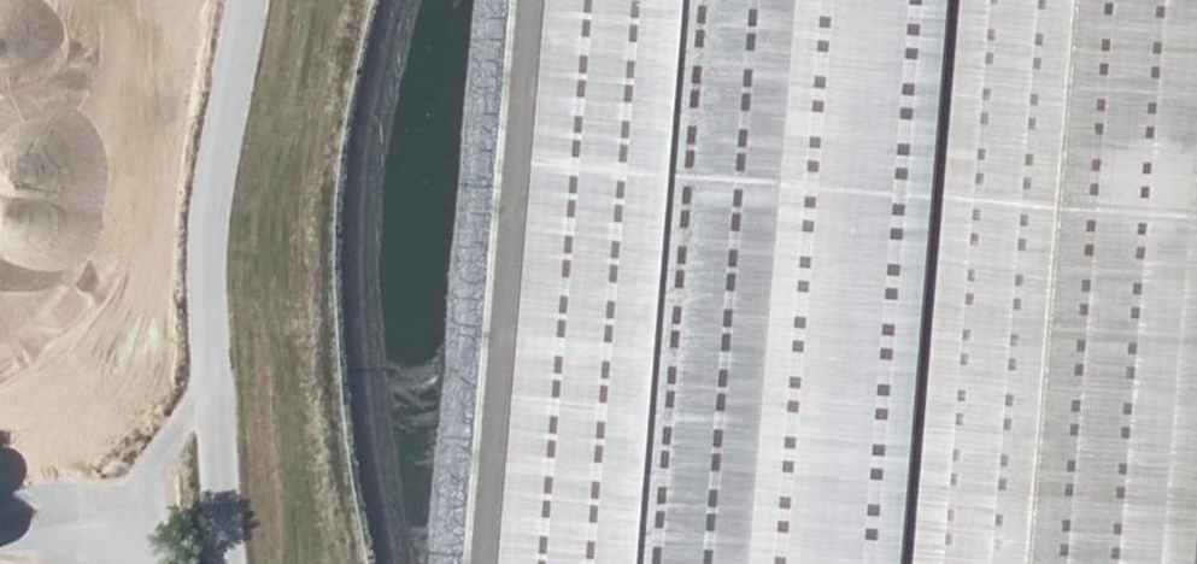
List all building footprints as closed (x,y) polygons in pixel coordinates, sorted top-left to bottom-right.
[(1196,127),(1196,0),(547,0),(498,563),(1159,563),(1196,127)] [(1196,518),(1196,127),(1159,563),(1193,563),(1196,518)]
